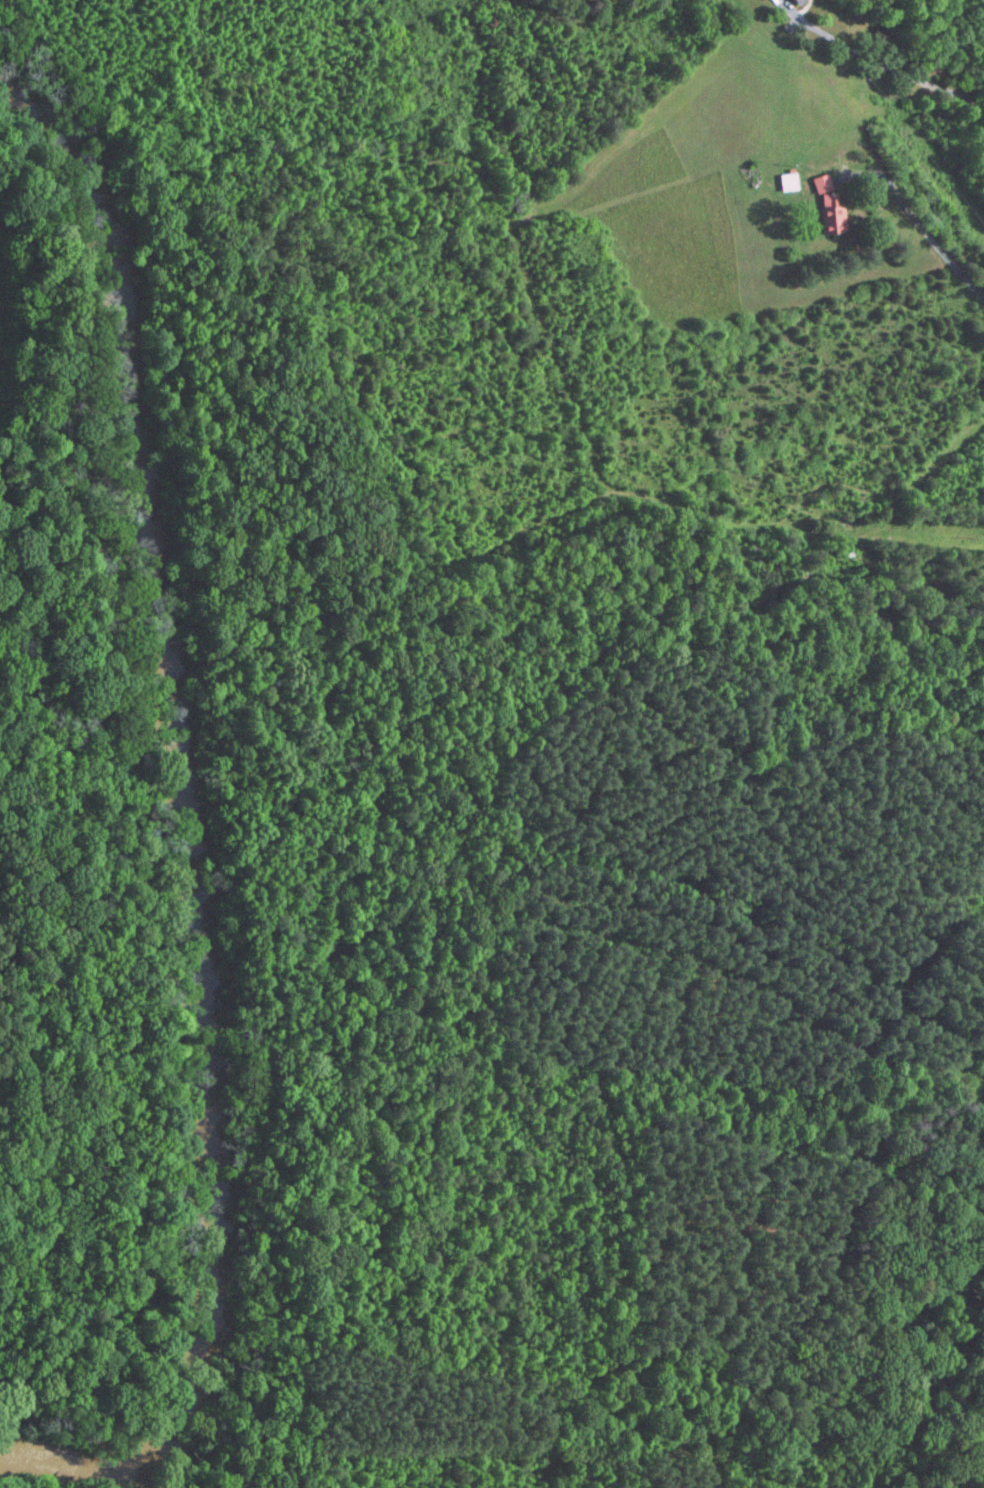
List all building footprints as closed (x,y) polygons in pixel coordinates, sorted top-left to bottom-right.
[(820,192),(822,231),(840,231),(839,191),(820,192)]
